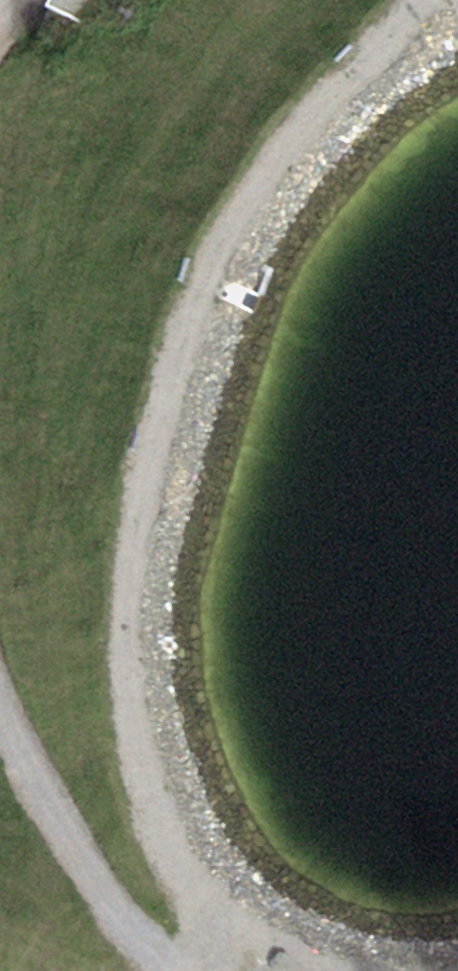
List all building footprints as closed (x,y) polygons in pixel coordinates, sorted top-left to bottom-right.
[(90,40),(105,0),(63,0),(53,26),(90,40)]
